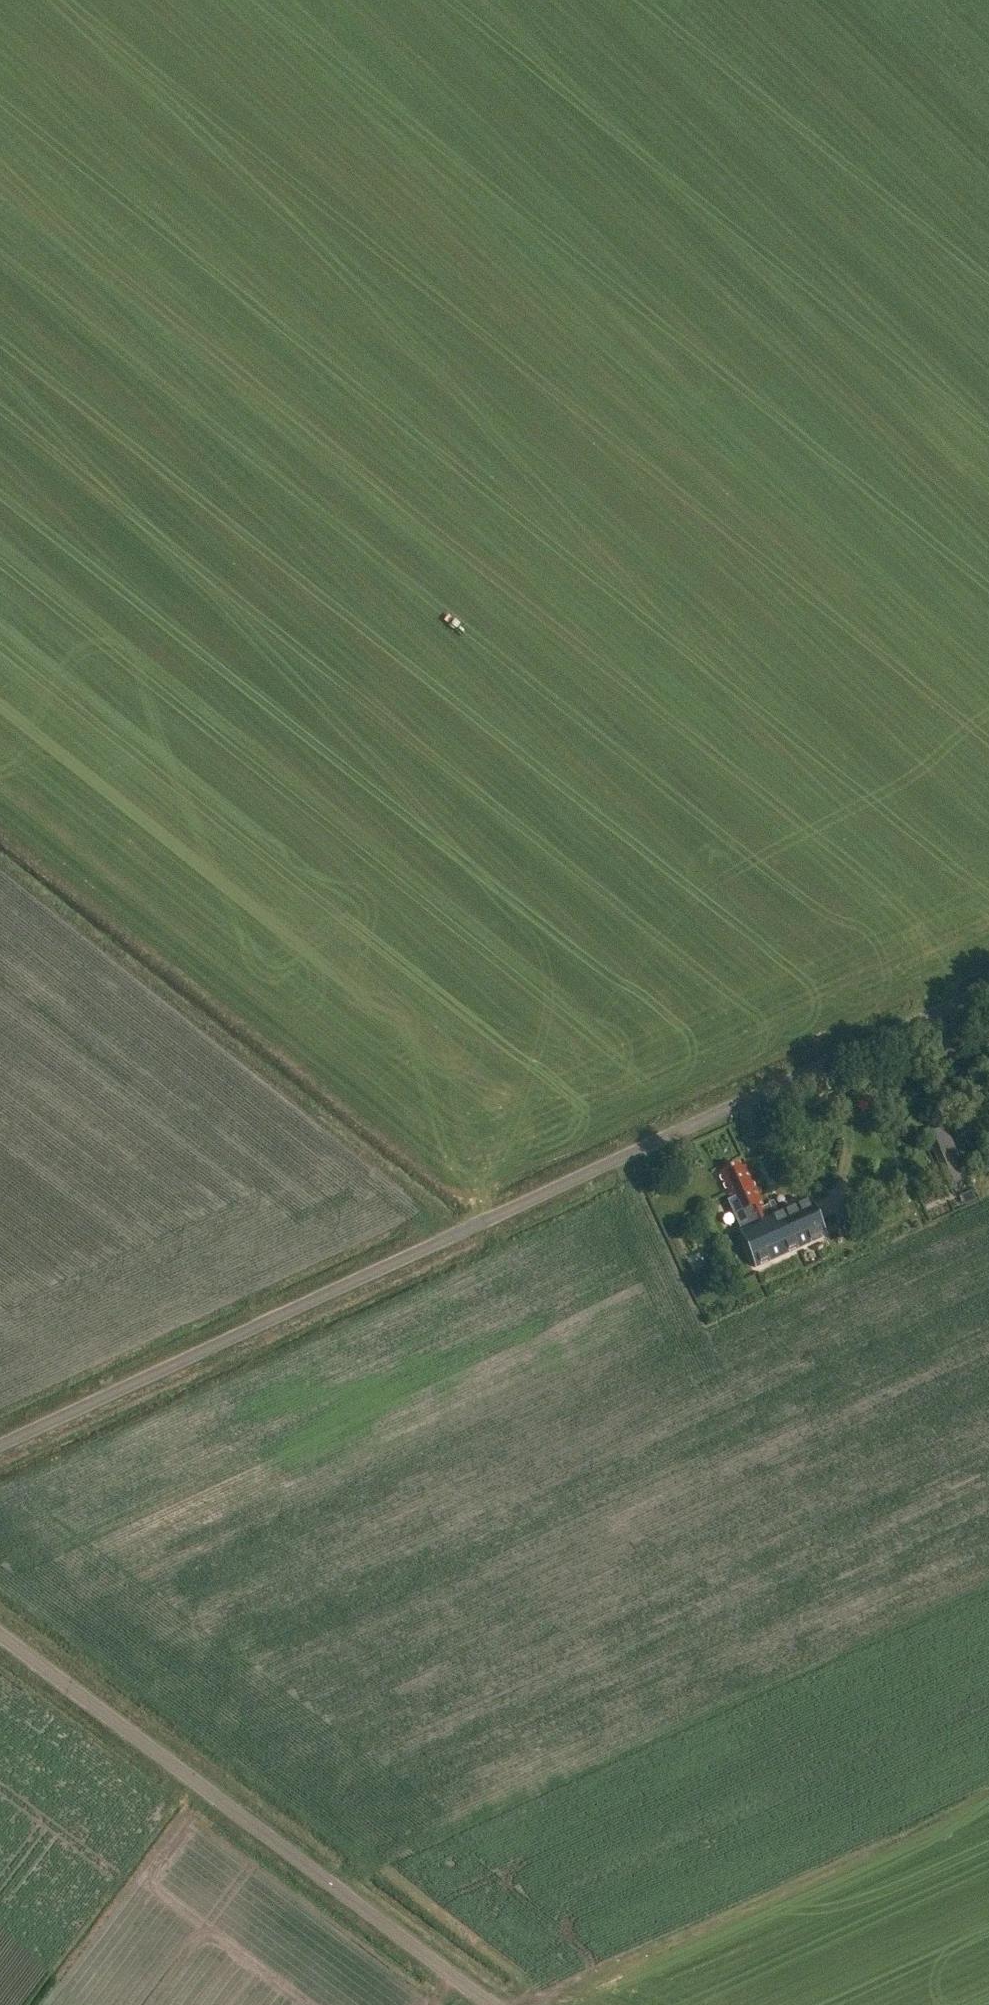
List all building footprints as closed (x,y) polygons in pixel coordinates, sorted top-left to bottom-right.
[(960,1160),(940,1168),(949,1188),(968,1180),(960,1160)] [(718,1175),(738,1220),(739,1219),(736,1212),(748,1206),(758,1228),(772,1221),(762,1198),(760,1199),(746,1167),(740,1169),(738,1165),(718,1175)]
